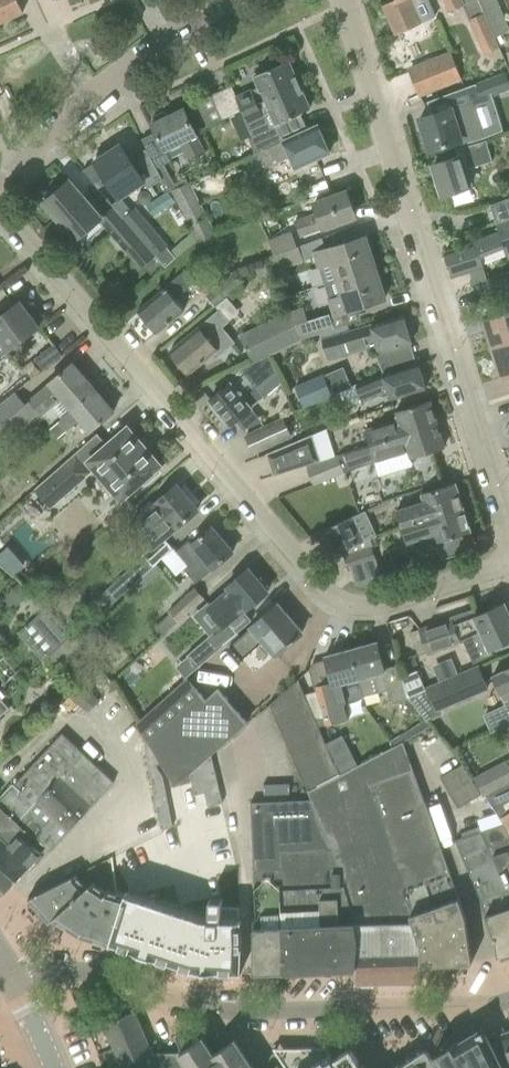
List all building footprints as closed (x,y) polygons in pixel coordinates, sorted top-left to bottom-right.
[(23,12),(17,0),(0,0),(0,23),(23,12)] [(396,1),(384,6),(396,33),(421,22),(411,0),(396,0),(396,1)] [(448,13),(464,6),(462,0),(442,0),(448,13)] [(508,31),(508,27),(497,0),(478,0),(484,13),(495,38),(508,31)] [(484,13),(469,20),(485,54),(500,47),(495,38),(484,13)] [(420,94),(461,78),(451,53),(410,70),(420,94)] [(211,95),(196,101),(207,127),(242,112),(243,111),(299,86),(288,61),(255,75),(260,86),(236,96),(232,86),(211,95)] [(475,85),(481,100),(491,96),(491,99),(508,92),(508,83),(505,74),(475,85)] [(243,111),(242,112),(253,138),(248,140),(254,153),(258,152),(308,129),(300,113),(309,109),(299,86),(243,111)] [(430,115),(420,119),(430,150),(451,144),(459,141),(460,145),(483,138),(501,131),(491,99),(491,96),(481,100),(472,102),(454,108),(441,112),(430,115)] [(156,132),(142,139),(147,149),(156,169),(158,168),(164,165),(168,163),(171,162),(165,150),(180,143),(187,159),(202,152),(195,136),(196,135),(184,109),(168,116),(167,113),(162,112),(153,116),(152,120),(153,123),(152,124),(156,132)] [(258,153),(242,160),(249,175),(290,156),(296,168),(309,162),(329,153),(317,125),(308,129),(258,152),(258,153)] [(455,158),(434,164),(443,195),(464,188),(470,187),(464,169),(492,161),(485,140),(456,149),(458,157),(455,158)] [(121,144),(95,161),(108,182),(116,194),(135,182),(141,178),(148,189),(162,179),(156,169),(147,149),(131,160),(121,144)] [(47,199),(44,202),(76,240),(102,217),(69,180),(61,187),(59,184),(44,196),(47,199)] [(196,243),(216,232),(190,182),(170,193),(191,233),(195,241),(196,243)] [(300,236),(355,216),(346,191),(314,203),(317,213),(294,221),(300,236)] [(508,219),(508,198),(490,205),(496,224),(508,219)] [(165,248),(167,247),(135,207),(123,217),(155,257),(156,256),(165,248)] [(109,225),(107,227),(135,261),(140,267),(153,257),(125,223),(119,216),(109,225)] [(496,224),(498,231),(465,246),(444,253),(452,277),(470,272),(473,271),(482,268),(483,267),(479,257),(505,248),(507,254),(508,253),(508,219),(496,224)] [(273,255),(296,246),(292,232),(268,240),(273,255)] [(191,233),(170,251),(175,258),(195,241),(191,233)] [(325,250),(315,253),(316,256),(320,268),(325,285),(337,281),(376,269),(365,237),(325,250)] [(275,271),(304,262),(299,245),(296,246),(273,255),(270,256),(275,271)] [(473,271),(470,272),(474,285),(486,281),(482,268),(473,271)] [(337,281),(325,285),(331,300),(334,312),(335,314),(356,307),(363,305),(385,298),(376,269),(337,281)] [(175,298),(195,281),(187,271),(137,310),(156,333),(185,310),(175,298)] [(215,305),(242,283),(234,272),(207,295),(215,305)] [(476,285),(480,297),(508,288),(508,274),(486,281),(476,285)] [(325,299),(305,307),(310,317),(329,309),(325,299)] [(39,326),(20,301),(0,316),(0,341),(7,351),(39,326)] [(332,313),(308,320),(304,308),(289,313),(293,325),(300,340),(337,328),(332,313)] [(221,328),(228,322),(219,310),(170,350),(189,373),(216,351),(219,354),(233,342),(221,328)] [(483,320),(492,349),(508,344),(508,311),(483,320)] [(300,340),(293,325),(289,313),(287,314),(264,325),(269,337),(246,348),(253,362),(299,341),(300,340)] [(382,321),(321,340),(328,362),(370,349),(372,356),(377,355),(410,343),(411,342),(403,315),(382,321)] [(43,371),(63,356),(54,344),(34,359),(43,371)] [(508,376),(508,344),(492,349),(501,378),(508,376)] [(229,384),(210,399),(221,412),(218,415),(225,423),(228,421),(231,424),(265,397),(258,388),(277,372),(269,355),(241,369),(224,377),(229,384)] [(418,363),(417,364),(416,361),(388,373),(357,387),(363,401),(389,391),(391,398),(425,388),(418,363)] [(97,391),(73,363),(49,383),(50,383),(25,404),(15,392),(0,404),(0,427),(6,434),(19,422),(22,426),(38,412),(41,415),(61,397),(73,411),(51,430),(52,430),(97,391)] [(323,374),(295,386),(304,407),(332,395),(323,375),(323,374)] [(89,433),(97,426),(114,411),(97,391),(52,430),(58,438),(79,421),(89,433)] [(283,417),(295,411),(289,399),(282,403),(280,411),(283,417)] [(370,446),(437,424),(430,401),(396,412),(398,419),(365,430),(370,446)] [(254,454),(290,437),(282,419),(246,435),(254,454)] [(410,458),(444,447),(437,424),(370,446),(338,456),(307,468),(314,485),(345,473),(375,461),(408,451),(410,458)] [(97,433),(35,488),(51,505),(96,467),(108,483),(121,497),(121,498),(132,489),(141,481),(144,484),(145,485),(160,472),(157,468),(156,468),(160,465),(159,464),(148,451),(150,450),(141,440),(139,441),(138,440),(136,438),(128,427),(107,445),(97,433)] [(312,435),(266,454),(273,476),(320,461),(313,439),(312,435)] [(402,526),(463,507),(455,483),(421,494),(424,502),(397,511),(402,526)] [(144,513),(131,524),(151,549),(143,556),(153,567),(172,549),(163,538),(177,527),(177,528),(198,510),(195,506),(199,502),(184,485),(180,488),(176,484),(155,502),(156,503),(154,504),(151,500),(141,509),(144,513)] [(462,534),(470,531),(463,507),(402,526),(407,543),(434,534),(442,559),(467,551),(462,534)] [(344,521),(324,530),(334,552),(363,539),(354,516),(344,521)] [(212,570),(233,551),(212,527),(192,544),(189,540),(176,552),(188,566),(184,569),(196,582),(211,569),(212,570)] [(372,545),(343,555),(349,572),(352,571),(378,562),(372,545)] [(112,584),(103,592),(112,603),(122,594),(134,584),(153,567),(143,556),(112,584)] [(214,632),(187,655),(197,667),(198,668),(227,643),(237,634),(238,633),(238,632),(252,620),(246,613),(245,612),(251,606),(268,592),(266,590),(268,588),(269,587),(260,577),(259,578),(257,580),(248,568),(227,586),(230,589),(211,605),(212,606),(227,624),(215,634),(214,632)] [(204,598),(203,597),(195,588),(156,626),(164,634),(176,622),(178,624),(202,600),(204,598)] [(507,609),(504,603),(475,616),(473,609),(450,617),(451,619),(411,632),(418,655),(426,652),(427,655),(463,642),(473,663),(493,654),(491,649),(508,640),(508,609),(507,609)] [(237,634),(227,643),(241,659),(262,641),(275,657),(295,639),(295,638),(302,632),(278,604),(261,618),(240,637),(237,634)] [(50,655),(73,635),(47,608),(18,632),(43,662),(50,655)] [(60,667),(83,646),(73,635),(50,655),(60,667)] [(399,665),(385,669),(377,641),(351,649),(365,696),(387,690),(390,703),(408,699),(399,665)] [(344,702),(365,696),(351,649),(325,656),(332,683),(315,687),(323,717),(315,719),(319,727),(349,719),(344,702)] [(413,658),(406,660),(410,670),(417,667),(413,658)] [(439,682),(458,674),(451,658),(432,666),(439,682)] [(489,690),(479,666),(478,665),(458,674),(439,682),(426,687),(437,712),(489,690)] [(493,676),(508,712),(508,668),(493,676)] [(219,690),(207,701),(187,678),(136,723),(148,742),(161,761),(176,785),(197,766),(247,722),(219,690)] [(315,719),(306,698),(298,679),(270,705),(311,800),(332,849),(353,909),(358,944),(356,968),(355,983),(421,981),(421,965),(425,965),(423,947),(390,846),(370,783),(413,769),(403,742),(339,774),(319,727),(315,719)] [(9,708),(1,699),(0,701),(0,716),(9,708)] [(426,720),(413,728),(416,733),(429,725),(427,721),(426,720)] [(114,782),(63,733),(0,799),(0,887),(5,892),(41,853),(37,850),(44,843),(50,849),(114,782)] [(148,742),(144,744),(148,766),(156,764),(161,761),(148,742)] [(350,751),(334,759),(341,772),(357,764),(350,751)] [(211,756),(198,767),(200,773),(206,772),(215,770),(211,756)] [(495,790),(508,783),(508,769),(506,762),(474,778),(485,796),(495,790)] [(457,808),(480,795),(463,765),(440,778),(457,808)] [(156,766),(149,767),(151,782),(163,779),(163,776),(156,766)] [(198,767),(190,774),(192,784),(202,781),(200,773),(198,767)] [(472,963),(465,914),(413,769),(370,783),(390,846),(423,947),(425,965),(472,963)] [(215,770),(206,772),(209,784),(217,782),(215,770)] [(206,772),(200,773),(202,781),(204,792),(206,797),(212,796),(209,784),(206,772)] [(163,779),(151,782),(153,791),(165,789),(163,779)] [(202,781),(192,784),(195,795),(203,793),(204,792),(202,781)] [(217,782),(209,784),(212,796),(220,794),(217,782)] [(495,790),(485,796),(501,822),(508,834),(508,785),(495,790)] [(165,789),(153,791),(155,800),(167,798),(165,789)] [(212,796),(206,797),(208,806),(222,803),(220,794),(212,796)] [(167,798),(155,800),(157,810),(169,807),(167,798)] [(353,909),(332,849),(311,800),(251,802),(254,871),(278,869),(283,971),(356,968),(358,944),(353,909)] [(169,807),(157,810),(159,819),(171,817),(169,807)] [(171,817),(159,819),(161,828),(173,826),(171,817)] [(501,822),(482,830),(507,887),(508,886),(508,834),(501,822)] [(507,887),(482,830),(457,839),(495,939),(497,956),(500,955),(499,953),(508,950),(508,886),(507,887)] [(253,972),(283,971),(278,869),(254,871),(256,920),(253,920),(254,934),(253,972)] [(94,884),(90,887),(77,874),(28,899),(43,915),(50,914),(55,918),(72,929),(78,926),(88,932),(89,937),(110,944),(126,895),(117,892),(94,884)] [(243,921),(239,921),(240,908),(223,907),(223,900),(210,900),(209,919),(203,919),(126,894),(126,895),(110,944),(191,970),(241,972),(243,921)] [(147,1041),(134,1011),(104,1024),(114,1047),(104,1052),(111,1067),(186,1067),(180,1053),(152,1053),(147,1041)] [(487,1036),(483,1027),(458,1042),(458,1041),(430,1057),(437,1067),(503,1067),(487,1036)] [(204,1040),(203,1038),(199,1040),(177,1039),(177,1038),(176,1038),(181,1052),(180,1053),(186,1067),(254,1067),(235,1039),(231,1042),(204,1040)] [(326,1048),(274,1048),(287,1067),(365,1067),(363,1064),(360,1066),(358,1063),(359,1062),(350,1048),(337,1057),(338,1059),(334,1061),(326,1048)] [(430,1058),(426,1051),(400,1067),(437,1067),(430,1057),(430,1058)]
